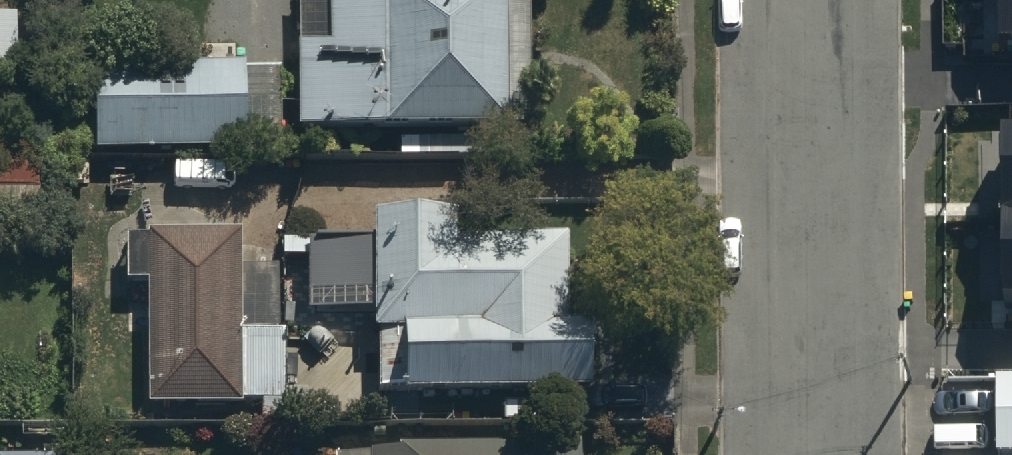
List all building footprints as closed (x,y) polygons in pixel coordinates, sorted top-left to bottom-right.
[(298,148),(399,148),(400,168),(503,168),(501,145),(513,144),(512,137),(534,137),(530,2),(508,3),(508,0),(300,0),(298,148)] [(0,14),(0,76),(18,76),(18,14),(0,14)] [(246,162),(247,155),(285,155),(285,83),(246,83),(246,78),(80,78),(80,141),(97,140),(98,164),(246,162)] [(1005,306),(1011,306),(1011,131),(1004,131),(1005,306)] [(0,172),(0,235),(43,234),(41,171),(0,172)] [(468,228),(375,231),(378,348),(409,348),(410,412),(592,408),(591,341),(569,341),(567,253),(469,256),(468,228)] [(277,277),(244,277),(244,243),(151,243),(151,250),(129,250),(129,292),(151,292),(151,414),(176,413),(176,422),(200,423),(200,416),(243,417),(243,411),(287,410),(287,422),(333,422),(333,337),(277,337),(277,277)] [(998,389),(999,454),(1011,454),(1011,388),(998,389)]
